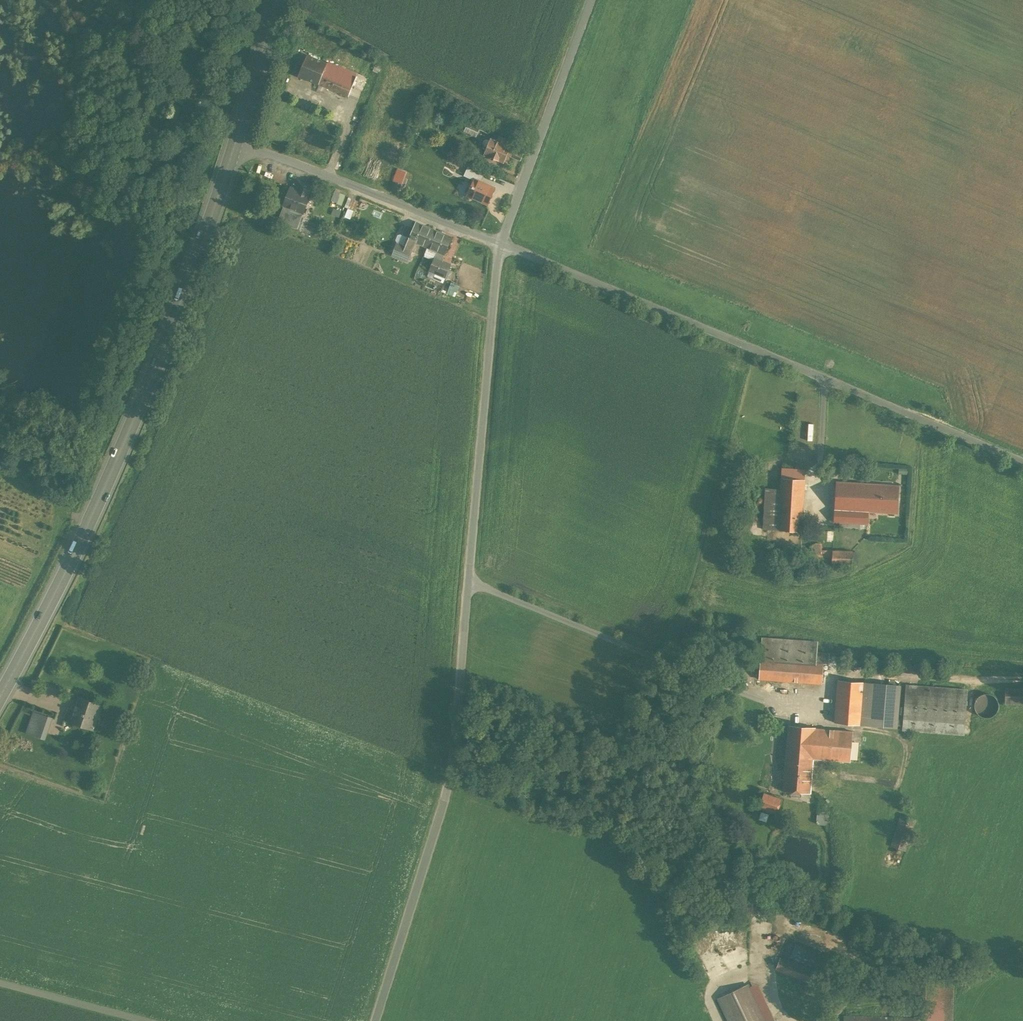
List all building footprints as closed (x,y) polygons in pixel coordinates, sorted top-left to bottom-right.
[(309,55),(300,76),(348,97),(357,76),(309,55)] [(471,116),(464,131),(476,137),(483,122),(471,116)] [(484,154),(504,163),(507,155),(520,160),(524,153),(491,139),(484,154)] [(493,188),(475,180),(468,196),(486,204),(493,188)] [(299,181),(296,190),(310,195),(313,187),(299,181)] [(290,187),(283,205),(284,205),(304,213),(311,196),(310,195),(296,190),(290,187)] [(353,210),(357,199),(350,197),(347,208),(353,210)] [(304,213),(284,205),(278,221),(297,229),(304,213)] [(416,242),(427,247),(434,230),(416,223),(409,238),(409,239),(416,242)] [(307,224),(305,231),(324,238),(327,230),(307,224)] [(452,238),(434,230),(427,247),(437,251),(435,258),(442,261),(452,238)] [(409,239),(409,238),(407,237),(403,245),(397,242),(392,255),(408,262),(416,242),(409,239)] [(442,261),(435,258),(429,270),(446,277),(451,265),(442,261)] [(450,282),(446,292),(455,296),(459,285),(450,282)] [(925,394),(919,401),(932,411),(938,404),(925,394)] [(766,489),(764,529),(775,530),(801,531),(805,470),(782,469),(781,490),(766,489)] [(899,485),(836,481),(835,510),(868,512),(897,514),(899,485)] [(868,512),(835,510),(834,522),(868,524),(868,512)] [(802,553),(801,561),(801,563),(852,565),(852,551),(832,551),(822,551),(822,543),(816,543),(810,546),(809,553),(802,553)] [(818,642),(762,638),(759,678),(822,683),(823,664),(829,664),(829,654),(817,653),(818,642)] [(874,683),(838,680),(835,722),(897,727),(900,686),(874,683)] [(967,690),(906,685),(902,729),(920,731),(964,734),(967,690)] [(1005,689),(1005,703),(1022,703),(1022,689),(1005,689)] [(990,694),(988,694),(984,694),(980,696),(978,698),(976,701),(975,705),(976,709),(978,713),(981,715),(984,717),(988,717),(993,715),(996,712),(998,709),(998,705),(998,701),(997,699),(994,696),(990,694)] [(101,705),(79,697),(76,706),(75,706),(71,718),(73,719),(72,722),(93,729),(101,705)] [(33,713),(27,730),(44,736),(50,719),(33,713)] [(852,731),(789,726),(783,791),(810,793),(812,771),(820,772),(820,764),(826,765),(826,760),(850,762),(852,731)] [(781,799),(764,793),(759,806),(777,812),(781,799)] [(759,812),(758,820),(767,821),(768,813),(759,812)] [(915,820),(901,816),(892,846),(905,850),(915,820)] [(836,952),(841,937),(806,926),(801,941),(836,952)] [(808,960),(811,951),(774,940),(772,949),(808,960)] [(816,972),(779,958),(775,969),(812,983),(816,972)] [(729,1020),(765,1020),(748,984),(718,998),(729,1020)]
